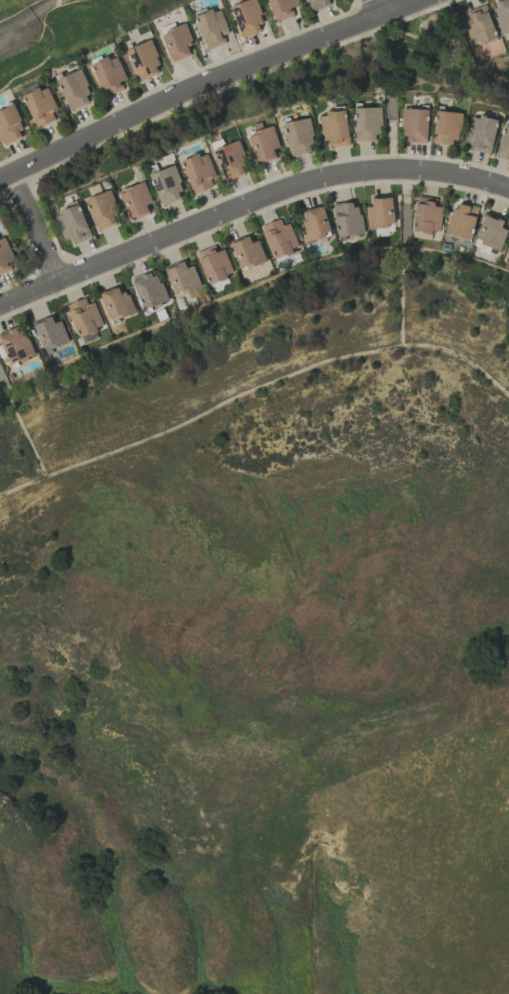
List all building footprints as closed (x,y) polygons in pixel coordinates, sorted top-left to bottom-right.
[(265,29),(254,0),(248,0),(230,7),(243,38),(265,29)] [(296,0),(268,0),(276,22),(293,15),(291,9),(298,6),(296,0)] [(312,12),(335,3),(334,0),(307,0),(312,12)] [(508,32),(508,0),(500,0),(492,3),(503,34),(508,32)] [(469,19),(463,20),(471,47),(496,39),(486,5),(466,11),(469,19)] [(229,34),(222,10),(213,12),(213,10),(195,15),(206,50),(226,43),(224,36),(229,34)] [(188,45),(193,44),(186,24),(161,32),(171,62),(191,56),(188,45)] [(163,71),(150,40),(127,50),(140,81),(163,71)] [(124,89),(121,82),(127,79),(116,55),(92,65),(106,97),(124,89)] [(79,70),(57,80),(71,111),(93,100),(79,70)] [(37,129),(55,120),(52,113),(58,110),(47,88),(40,91),(39,88),(21,96),(37,129)] [(4,146),(26,136),(13,105),(0,110),(0,137),(4,146)] [(380,107),(355,108),(355,141),(380,141),(380,107)] [(350,145),(346,108),(327,110),(328,116),(319,116),(322,141),(329,140),(330,148),(350,145)] [(408,136),(407,143),(427,143),(428,110),(402,109),(401,136),(408,136)] [(461,113),(436,111),(433,143),(457,146),(461,113)] [(490,155),(498,121),(473,115),(466,141),(473,143),(471,150),(490,155)] [(284,123),(290,156),(316,151),(309,118),(284,123)] [(254,125),(255,131),(248,133),(257,164),(277,159),(274,149),(280,148),(274,126),(263,129),(261,123),(254,125)] [(508,160),(508,126),(504,125),(497,157),(508,160)] [(249,171),(237,141),(214,151),(227,181),(249,171)] [(194,194),(213,187),(210,180),(216,177),(207,152),(182,161),(194,194)] [(184,199),(176,167),(151,173),(159,206),(184,199)] [(153,202),(144,181),(119,192),(131,221),(150,213),(147,205),(153,202)] [(87,198),(96,231),(120,224),(110,191),(87,198)] [(413,231),(440,234),(443,207),(436,206),(437,199),(416,196),(413,231)] [(367,228),(394,227),(393,198),(371,199),(372,207),(366,207),(367,228)] [(362,235),(358,201),(333,204),(337,238),(362,235)] [(478,207),(453,202),(447,235),(471,239),(478,207)] [(55,213),(68,247),(92,237),(79,204),(55,213)] [(304,211),(306,221),(300,222),(304,241),(330,235),(324,206),(304,211)] [(506,229),(502,228),(504,219),(483,214),(476,243),(501,249),(506,229)] [(282,226),(281,219),(262,225),(272,257),(298,250),(290,223),(282,226)] [(266,260),(259,240),(252,243),(249,236),(230,243),(240,270),(266,260)] [(0,240),(0,275),(12,270),(9,262),(15,259),(5,237),(0,240)] [(234,274),(224,249),(218,252),(215,245),(196,252),(209,285),(234,274)] [(187,268),(184,260),(164,268),(175,296),(201,286),(194,266),(187,268)] [(167,302),(159,272),(132,279),(141,310),(167,302)] [(128,293),(120,295),(117,287),(100,294),(110,321),(135,312),(128,293)] [(95,302),(87,304),(85,298),(67,304),(77,337),(103,328),(95,302)] [(61,321),(54,323),(51,315),(33,322),(44,352),(69,343),(61,321)] [(32,356),(22,327),(0,334),(0,339),(9,364),(32,356)]
